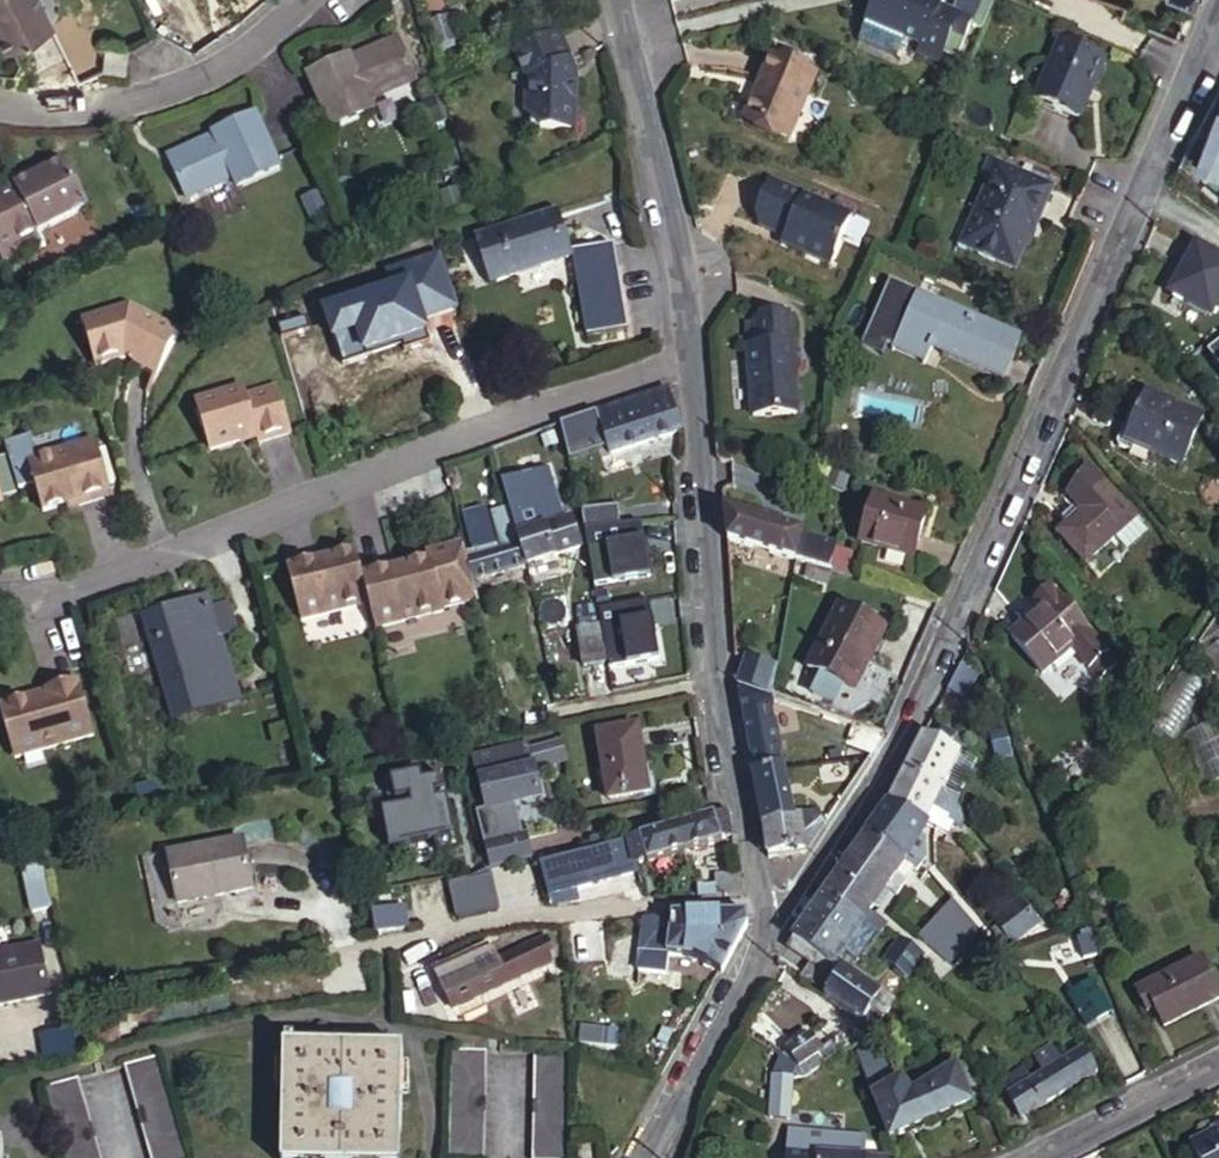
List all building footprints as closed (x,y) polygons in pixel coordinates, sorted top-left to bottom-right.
[(2,49),(47,25),(34,0),(0,0),(0,46),(2,49)] [(861,33),(899,50),(908,30),(924,37),(921,45),(942,54),(962,6),(949,0),(876,0),(861,33)] [(440,19),(423,27),(433,50),(450,42),(440,19)] [(554,33),(509,53),(524,83),(522,106),(527,107),(526,121),(531,128),(563,130),(564,107),(570,103),(571,86),(565,83),(565,74),(571,70),(554,33)] [(1109,54),(1065,35),(1039,92),(1084,112),(1109,54)] [(822,61),(775,41),(748,105),(794,125),(822,61)] [(347,60),(308,79),(333,130),(371,112),(366,101),(411,81),(393,43),(348,64),(347,60)] [(100,47),(99,72),(123,72),(124,51),(123,49),(100,47)] [(217,142),(170,162),(187,199),(235,179),(238,188),(276,171),(254,121),(215,137),(217,142)] [(1218,167),(1218,132),(1206,161),(1218,167)] [(1040,211),(1056,176),(1000,151),(977,202),(984,206),(971,236),(1020,258),(1033,227),(1026,224),(1033,208),(1040,211)] [(1206,161),(1205,167),(1218,173),(1218,167),(1206,161)] [(0,186),(0,216),(19,254),(22,260),(45,248),(37,233),(85,210),(61,163),(43,173),(28,180),(24,173),(0,186)] [(39,166),(24,173),(28,180),(43,173),(39,166)] [(795,230),(792,240),(834,258),(855,206),(810,187),(810,185),(774,170),(759,206),(764,219),(786,229),(789,223),(792,224),(795,230)] [(1033,227),(1040,211),(1033,208),(1026,224),(1033,227)] [(557,211),(476,247),(494,291),(575,256),(573,250),(557,211)] [(4,262),(19,254),(0,216),(0,254),(4,262)] [(783,236),(792,240),(795,230),(792,224),(789,223),(786,229),(783,236)] [(1218,308),(1218,251),(1195,240),(1172,292),(1217,313),(1218,308)] [(615,242),(573,250),(575,256),(588,334),(629,328),(615,242)] [(949,344),(970,299),(939,285),(935,295),(916,287),(921,277),(896,266),(869,327),(929,351),(934,337),(949,344)] [(807,333),(808,301),(782,299),(775,306),(773,329),(762,329),(758,399),(802,402),(805,360),(808,360),(810,333),(807,333)] [(1024,322),(970,299),(949,344),(1005,367),(1024,322)] [(179,331),(124,317),(76,330),(88,376),(118,368),(118,364),(129,366),(128,370),(167,379),(179,331)] [(1218,365),(1218,337),(1205,347),(1218,365)] [(667,386),(563,421),(573,472),(603,465),(594,428),(600,425),(608,448),(634,439),(660,430),(679,423),(672,394),(669,395),(667,386)] [(1186,460),(1209,413),(1153,387),(1144,406),(1139,415),(1130,435),(1138,438),(1186,460)] [(1144,406),(1138,404),(1134,413),(1139,415),(1144,406)] [(196,414),(150,434),(171,481),(200,468),(198,464),(209,459),(211,463),(214,469),(249,453),(229,409),(200,422),(196,414)] [(1130,435),(1139,415),(1134,413),(1123,435),(1125,440),(1134,445),(1138,438),(1130,435)] [(660,430),(634,439),(641,462),(668,452),(660,430)] [(87,444),(20,464),(36,515),(60,508),(72,504),(73,509),(104,499),(87,444)] [(1108,475),(1089,453),(1068,482),(1082,498),(1108,475)] [(200,468),(211,463),(209,459),(198,464),(200,468)] [(546,466),(501,479),(510,509),(523,559),(578,545),(569,515),(561,517),(546,466)] [(1129,538),(1149,521),(1108,475),(1082,498),(1058,519),(1086,551),(1116,524),(1129,538)] [(925,512),(875,493),(860,537),(911,554),(925,512)] [(838,536),(733,503),(737,536),(829,565),(838,536)] [(72,504),(60,508),(62,512),(73,509),(72,504)] [(576,510),(579,528),(589,579),(645,574),(638,522),(616,524),(614,506),(576,510)] [(493,548),(483,513),(457,520),(468,556),(466,556),(472,578),(525,563),(523,559),(510,509),(498,513),(506,544),(493,548)] [(829,565),(847,571),(856,542),(838,536),(829,565)] [(430,557),(442,606),(469,599),(454,543),(428,549),(430,557)] [(361,570),(355,548),(331,554),(320,557),(318,552),(285,561),(300,617),(368,600),(361,570)] [(392,562),(361,570),(368,600),(375,626),(443,609),(442,606),(430,557),(405,563),(393,566),(392,562)] [(1050,608),(1065,596),(1056,584),(1041,597),(1050,608)] [(140,615),(144,629),(207,609),(203,594),(140,615)] [(1075,647),(1094,631),(1065,596),(1050,608),(1018,635),(1047,670),(1075,647)] [(595,607),(598,623),(575,628),(581,663),(604,658),(605,663),(655,655),(646,599),(595,607)] [(229,602),(224,603),(232,629),(237,628),(229,602)] [(144,629),(171,717),(195,710),(187,684),(200,679),(189,644),(220,634),(232,630),(232,629),(224,603),(207,609),(144,629)] [(863,685),(891,625),(845,603),(816,663),(863,685)] [(1112,652),(1094,631),(1075,647),(1094,667),(1112,652)] [(239,695),(220,634),(189,644),(200,679),(208,704),(239,695)] [(774,678),(740,667),(740,682),(770,692),(774,678)] [(1180,669),(1150,719),(1177,735),(1207,685),(1180,669)] [(208,704),(200,679),(187,684),(195,710),(208,706),(208,704)] [(822,708),(770,692),(740,682),(766,819),(771,818),(786,817),(776,770),(777,749),(779,709),(802,717),(805,736),(814,732),(822,708)] [(0,708),(0,724),(12,762),(92,736),(75,684),(42,694),(43,699),(32,703),(30,698),(0,708)] [(42,694),(30,698),(32,703),(43,699),(42,694)] [(971,715),(941,702),(928,731),(924,734),(910,764),(948,782),(957,763),(964,748),(957,744),(971,715)] [(837,713),(822,708),(814,732),(829,737),(833,728),(837,713)] [(848,733),(854,719),(837,713),(833,728),(848,733)] [(1218,777),(1218,726),(1216,719),(1183,733),(1205,783),(1218,777)] [(635,728),(594,734),(605,798),(644,792),(635,728)] [(525,745),(471,758),(482,809),(470,811),(483,868),(527,858),(522,834),(514,836),(507,803),(537,796),(525,745)] [(947,784),(954,788),(964,767),(957,763),(948,782),(947,784)] [(954,788),(947,784),(948,782),(910,764),(899,785),(892,801),(929,819),(954,831),(959,821),(965,824),(970,814),(960,799),(963,792),(954,788)] [(387,812),(391,841),(455,831),(450,798),(442,800),(440,789),(447,788),(446,779),(426,782),(425,774),(394,779),(396,796),(415,793),(417,808),(387,812)] [(929,819),(892,801),(886,810),(924,831),(929,819)] [(722,807),(671,824),(679,851),(716,840),(715,835),(727,832),(722,807)] [(924,831),(886,810),(879,820),(872,829),(911,854),(924,831)] [(809,850),(829,818),(823,815),(786,817),(771,818),(776,851),(809,850)] [(671,824),(624,839),(631,862),(631,863),(640,860),(641,863),(679,851),(671,824)] [(908,857),(911,854),(872,829),(864,841),(851,860),(828,891),(867,921),(874,911),(891,885),(901,891),(910,877),(907,876),(916,862),(908,857)] [(240,839),(166,855),(177,904),(251,889),(240,839)] [(631,862),(624,839),(607,844),(614,867),(631,863),(631,862)] [(607,844),(538,863),(543,895),(561,890),(617,876),(614,867),(607,844)] [(28,850),(10,855),(25,916),(43,912),(28,850)] [(693,895),(739,891),(735,871),(712,873),(713,883),(692,884),(693,895)] [(447,885),(456,919),(494,912),(484,878),(447,885)] [(650,881),(638,884),(642,898),(655,897),(650,881)] [(692,884),(680,885),(681,896),(693,895),(692,884)] [(545,903),(564,901),(561,890),(543,895),(545,903)] [(818,957),(809,971),(834,988),(849,965),(851,966),(858,956),(864,960),(882,931),(867,921),(828,891),(794,940),(818,957)] [(918,920),(929,936),(961,914),(949,897),(918,920)] [(1002,927),(1026,909),(1022,903),(998,922),(1002,927)] [(402,907),(369,914),(374,935),(406,928),(402,907)] [(1013,943),(1038,926),(1026,909),(1002,927),(1013,943)] [(893,923),(874,911),(867,921),(882,931),(886,934),(893,923)] [(743,912),(668,915),(669,926),(644,927),(646,962),(669,961),(672,961),(671,956),(691,955),(719,971),(746,925),(743,912)] [(961,914),(929,936),(940,950),(970,929),(961,914)] [(1042,930),(1038,926),(1013,943),(1016,948),(1042,930)] [(908,976),(930,949),(906,931),(885,959),(892,965),(908,976)] [(1102,958),(1098,936),(1092,938),(1092,945),(1084,947),(1087,962),(1102,958)] [(562,967),(559,937),(554,937),(540,939),(533,940),(526,943),(519,946),(494,960),(485,944),(460,957),(481,998),(541,966),(545,964),(545,967),(562,967)] [(52,994),(39,942),(0,952),(0,1005),(52,994)] [(1207,955),(1141,987),(1157,1021),(1164,1018),(1167,1024),(1218,999),(1218,979),(1207,955)] [(669,961),(646,962),(647,980),(670,980),(669,961)] [(890,991),(851,966),(849,965),(834,988),(831,993),(871,1018),(890,991)] [(908,976),(892,965),(887,974),(904,985),(908,976)] [(1114,1007),(1096,976),(1071,989),(1089,1021),(1114,1007)] [(871,1036),(904,1000),(890,991),(871,1018),(862,1030),(865,1033),(862,1037),(866,1042),(871,1036)] [(781,1047),(811,1070),(848,1046),(842,1035),(823,1046),(812,1028),(781,1047)] [(36,1039),(44,1068),(75,1060),(67,1031),(36,1039)] [(876,1044),(871,1036),(866,1042),(860,1049),(899,1130),(979,1098),(978,1092),(992,1086),(979,1056),(967,1061),(961,1064),(953,1069),(922,1089),(911,1072),(903,1076),(880,1042),(876,1044)] [(330,1039),(330,1049),(347,1049),(348,1039),(330,1039)] [(572,1039),(570,1048),(584,1052),(587,1044),(572,1039)] [(280,1047),(279,1157),(397,1157),(398,1050),(347,1049),(330,1049),(280,1047)] [(1025,1068),(1006,1079),(1029,1114),(1101,1069),(1090,1050),(1068,1062),(1058,1048),(1041,1058),(1050,1073),(1036,1082),(1025,1068)] [(448,1050),(444,1157),(479,1157),(482,1051),(448,1050)] [(124,1064),(150,1157),(188,1157),(159,1054),(124,1064)] [(532,1054),(527,1157),(562,1157),(567,1056),(532,1054)] [(43,1087),(63,1157),(100,1157),(77,1077),(43,1087)] [(1214,1127),(1194,1139),(1203,1157),(1218,1157),(1218,1129),(1216,1131),(1214,1127)] [(894,1153),(891,1152),(890,1139),(869,1138),(869,1131),(791,1130),(790,1157),(894,1157),(894,1153)] [(573,1144),(572,1157),(595,1157),(595,1145),(573,1144)]
